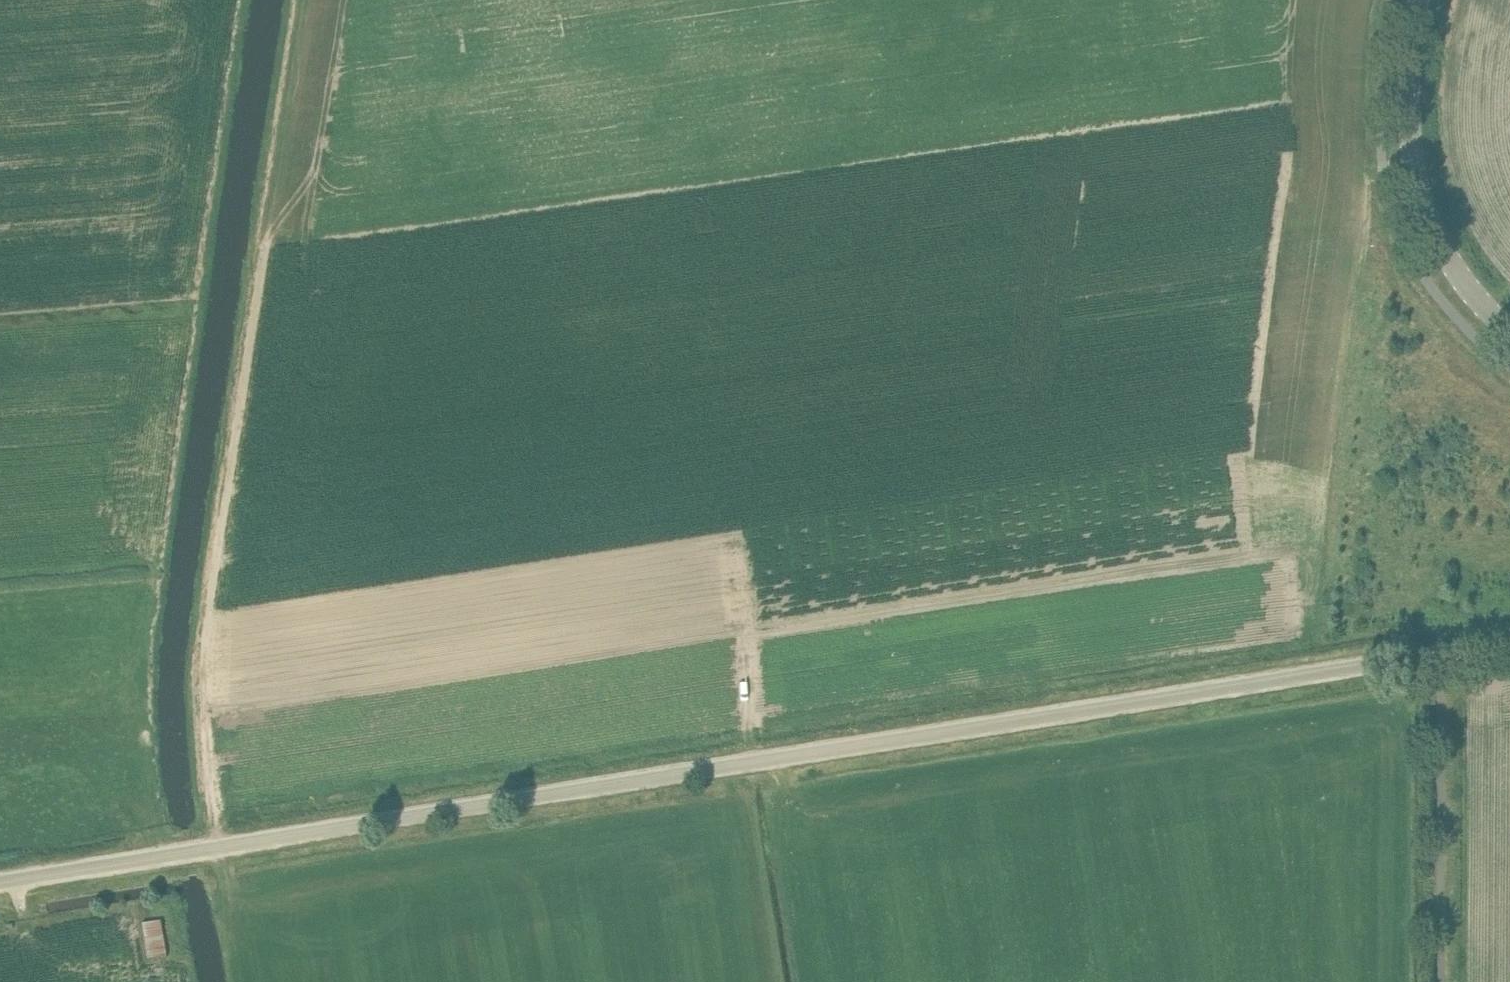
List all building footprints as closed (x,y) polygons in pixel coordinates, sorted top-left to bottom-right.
[(147,958),(166,955),(158,918),(139,922),(147,958)]
